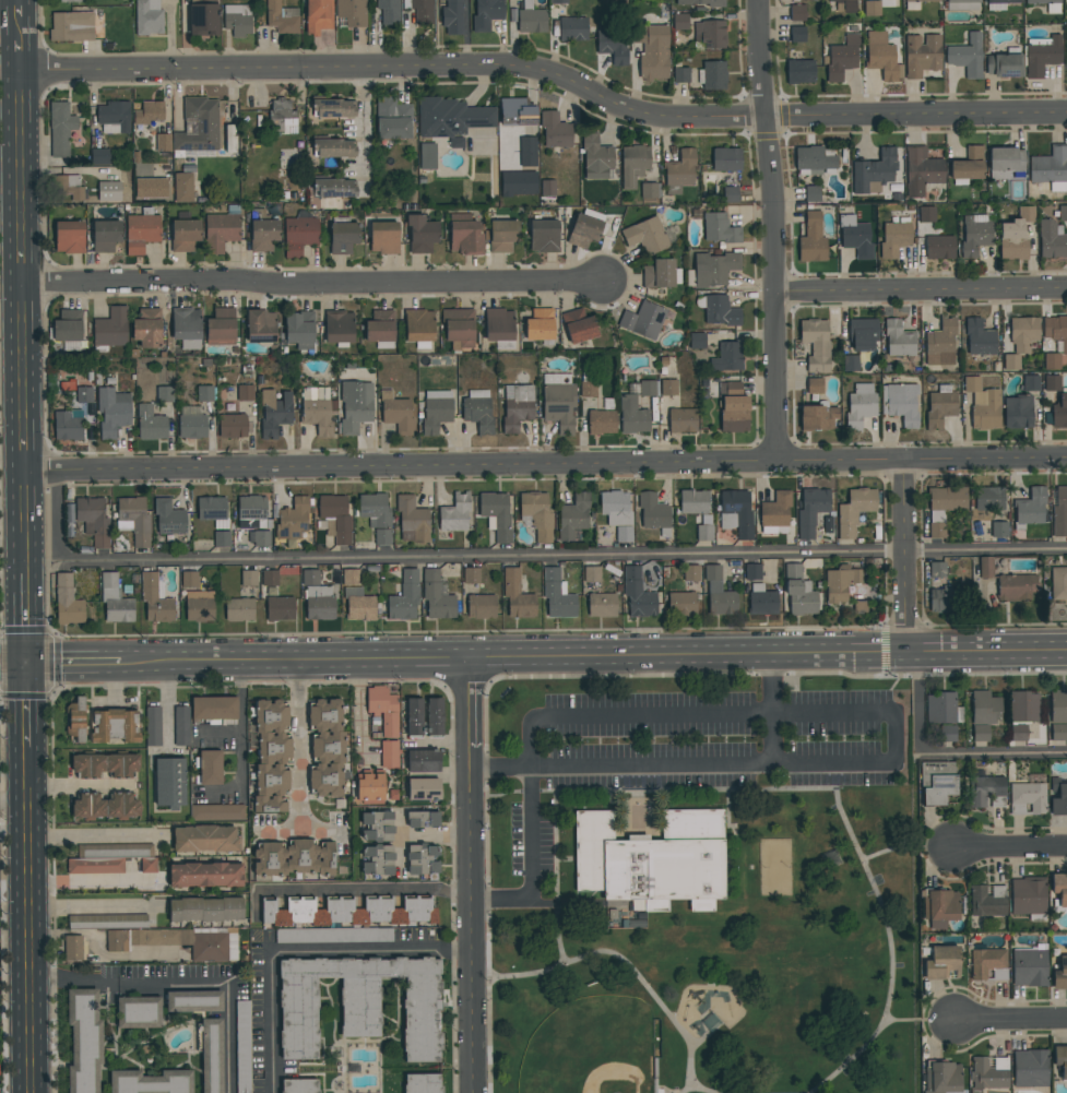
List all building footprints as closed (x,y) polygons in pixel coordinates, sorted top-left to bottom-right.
[(162,35),(161,0),(135,0),(136,36),(162,35)] [(299,34),(298,8),(280,9),(280,0),(266,0),(267,27),(277,27),(277,35),(299,34)] [(306,35),(320,35),(320,29),(333,29),(333,0),(306,0),(306,35)] [(366,28),(366,0),(336,0),(337,18),(346,18),(346,28),(366,28)] [(377,10),(382,10),(382,25),(400,25),(400,0),(376,0),(377,10)] [(433,0),(403,0),(403,8),(415,8),(415,25),(434,25),(433,0)] [(467,0),(443,0),(444,35),(468,35),(467,0)] [(504,0),(473,0),(473,33),(490,33),(490,20),(504,20),(504,0)] [(836,2),(836,13),(857,12),(856,0),(827,0),(827,2),(836,2)] [(877,1),(864,1),(864,17),(880,16),(880,7),(886,7),(886,0),(877,0),(877,1)] [(905,11),(919,11),(919,2),(940,2),(940,0),(905,0),(905,11)] [(947,12),(980,11),(979,0),(946,0),(947,12)] [(1005,11),(1005,4),(1020,4),(1020,0),(986,0),(986,11),(1005,11)] [(217,4),(189,4),(190,36),(218,36),(217,4)] [(251,5),(224,5),(224,29),(232,29),(232,37),(252,37),(251,5)] [(805,5),(790,6),(790,22),(805,21),(805,5)] [(518,10),(518,34),(546,33),(546,9),(518,10)] [(93,12),(51,13),(51,42),(94,41),(93,12)] [(587,18),(559,17),(559,41),(587,42),(587,18)] [(725,21),(694,22),(694,41),(702,41),(702,49),(726,49),(725,21)] [(668,26),(632,26),(632,43),(640,43),(640,80),(669,80),(668,26)] [(804,42),(805,27),(790,26),(790,42),(804,42)] [(612,68),(627,67),(626,30),(596,30),(597,54),(611,54),(612,68)] [(895,45),(886,45),(886,31),(867,31),(867,69),(882,69),(882,82),(902,83),(902,64),(895,64),(895,45)] [(945,47),(946,66),(965,66),(965,80),(982,80),(981,32),(968,32),(968,46),(945,47)] [(828,46),(827,83),(842,83),(842,69),(857,69),(858,34),(845,34),(845,46),(828,46)] [(940,71),(941,35),(922,35),(922,36),(906,36),(905,79),(921,80),(921,70),(940,71)] [(1061,64),(1061,35),(1050,35),(1050,39),(1026,39),(1026,79),(1043,79),(1043,65),(1061,64)] [(1022,77),(1022,54),(986,55),(986,78),(1022,77)] [(814,60),(786,61),(787,84),(815,83),(814,60)] [(702,62),(703,90),(726,89),(725,61),(702,62)] [(412,139),(411,105),(396,105),(396,97),(376,98),(377,140),(412,139)] [(172,133),(173,151),(219,150),(218,98),(183,98),(184,132),(172,133)] [(281,134),(297,134),(296,111),(291,111),(290,99),(270,99),(270,126),(281,126),(281,134)] [(419,138),(450,137),(450,148),(464,148),(464,128),(496,128),(496,107),(465,108),(465,99),(419,99),(419,138)] [(500,126),(536,125),(536,107),(523,107),(523,99),(500,99),(500,126)] [(355,117),(355,100),(312,101),(312,118),(355,117)] [(164,102),(142,101),(142,111),(134,110),(134,123),(164,123),(164,102)] [(68,102),(50,102),(51,158),(70,158),(69,130),(78,130),(77,116),(69,116),(68,102)] [(102,134),(130,134),(130,103),(97,103),(97,125),(102,125),(102,134)] [(572,147),(572,123),(558,123),(558,111),(542,111),(542,147),(572,147)] [(608,181),(608,170),(613,170),(614,147),(597,147),(598,134),(584,133),(583,180),(608,181)] [(171,134),(156,134),(156,152),(171,151),(171,134)] [(536,137),(520,138),(520,167),(536,167),(536,137)] [(356,140),(313,140),(313,157),(356,158),(356,140)] [(436,144),(420,144),(420,170),(436,170),(436,144)] [(1029,182),(1050,183),(1050,192),(1066,192),(1066,149),(1066,146),(1050,145),(1050,157),(1029,157),(1029,182)] [(950,161),(950,180),(965,180),(965,179),(983,179),(982,146),(966,146),(966,161),(950,161)] [(648,147),(622,147),(622,191),(636,190),(636,177),(648,177),(648,147)] [(795,173),(822,173),(822,169),(837,169),(836,156),(823,156),(823,147),(795,147),(795,173)] [(852,162),(852,195),(867,195),(867,183),(893,183),(893,172),(896,172),(896,147),(879,147),(879,162),(852,162)] [(926,160),(926,147),(906,147),(907,198),(924,198),(924,184),(944,184),(944,159),(926,160)] [(679,161),(665,162),(665,187),(695,186),(694,148),(679,148),(679,161)] [(712,171),(741,172),(741,149),(712,148),(712,171)] [(988,149),(989,181),(1025,180),(1025,148),(988,149)] [(91,165),(110,165),(110,150),(91,149),(91,165)] [(501,196),(537,195),(537,172),(500,172),(501,196)] [(192,174),(174,174),(174,203),(193,203),(192,174)] [(79,176),(54,176),(54,195),(71,195),(71,201),(84,201),(84,186),(79,186),(79,176)] [(313,180),(314,197),(356,197),(355,180),(313,180)] [(555,196),(555,180),(541,180),(541,196),(555,196)] [(120,182),(98,183),(98,202),(121,201),(120,182)] [(659,183),(641,184),(641,198),(660,198),(659,183)] [(738,203),(738,187),(724,188),(724,203),(738,203)] [(806,187),(819,187),(819,202),(806,202),(806,187)] [(918,206),(935,206),(935,223),(918,223),(918,206)] [(1059,206),(1059,221),(1066,221),(1066,206),(1059,206)] [(999,259),(1025,260),(1026,222),(1034,222),(1034,207),(1019,207),(1018,219),(1011,219),(1011,225),(1000,225),(999,259)] [(799,262),(826,261),(826,238),(821,238),(821,211),(805,211),(805,237),(798,238),(799,262)] [(703,213),(704,243),(741,242),(741,227),(727,228),(727,212),(703,213)] [(589,241),(597,243),(604,222),(576,213),(566,243),(586,250),(589,241)] [(238,241),(239,215),(205,214),(205,255),(223,255),(223,241),(238,241)] [(424,215),(408,215),(409,254),(431,253),(431,243),(439,243),(438,222),(425,222),(424,215)] [(871,224),(855,224),(855,215),(840,215),(839,248),(856,248),(856,260),(871,260),(871,224)] [(962,216),(963,259),(977,259),(977,246),(991,246),(990,215),(962,216)] [(620,231),(627,248),(642,243),(647,256),(670,247),(657,216),(620,231)] [(318,244),(318,218),(284,219),(285,258),(292,257),(292,251),(302,251),(302,245),(318,244)] [(1060,234),(1060,219),(1039,220),(1040,259),(1066,258),(1066,234),(1060,234)] [(171,252),(193,252),(193,241),(200,241),(200,220),(172,220),(171,252)] [(279,220),(251,220),(250,252),(272,252),(272,241),(279,241),(279,220)] [(530,253),(559,252),(558,220),(529,221),(530,253)] [(92,221),(93,253),(114,253),(114,243),(119,243),(119,221),(92,221)] [(449,222),(450,254),(483,253),(482,221),(449,222)] [(512,253),(512,242),(517,242),(517,221),(489,221),(490,253),(512,253)] [(55,222),(55,253),(84,253),(84,222),(55,222)] [(398,222),(369,222),(370,254),(399,254),(398,222)] [(882,260),(898,260),(897,247),(912,246),(911,222),(881,223),(882,260)] [(330,255),(351,255),(351,244),(358,244),(358,223),(329,224),(330,255)] [(924,237),(925,260),(955,259),(954,236),(924,237)] [(741,270),(740,254),(694,255),(695,287),(727,287),(727,271),(741,270)] [(643,287),(680,286),(680,271),(674,271),(674,259),(653,259),(653,266),(643,266),(643,287)] [(741,325),(741,308),(729,309),(728,295),(698,296),(698,306),(704,306),(705,326),(741,325)] [(617,327),(655,341),(667,310),(642,300),(636,315),(623,310),(617,327)] [(127,306),(109,306),(109,319),(93,320),(94,346),(127,346),(127,306)] [(132,341),(139,341),(139,348),(160,348),(160,308),(139,309),(139,319),(132,319),(132,341)] [(172,340),(181,340),(181,350),(199,350),(200,309),(172,308),(172,340)] [(235,344),(234,308),(214,308),(214,319),(205,319),(206,345),(235,344)] [(553,308),(531,309),(531,320),(525,320),(525,341),(554,340),(553,308)] [(53,341),(82,341),(81,309),(60,309),(60,320),(53,320),(53,341)] [(443,310),(444,342),(451,342),(451,350),(474,350),(473,309),(443,310)] [(486,341),(514,340),(513,309),(485,309),(486,341)] [(568,344),(597,339),(593,317),(585,318),(583,309),(563,313),(568,344)] [(247,342),(276,342),(275,310),(247,311),(247,342)] [(393,310),(372,310),(372,321),(365,321),(365,342),(376,342),(377,349),(379,349),(379,343),(394,342),(393,310)] [(404,310),(405,341),(433,341),(433,310),(404,310)] [(326,311),(325,342),(352,343),(353,312),(326,311)] [(284,312),(285,343),(297,343),(298,354),(314,353),(313,312),(284,312)] [(926,365),(955,365),(954,317),(940,317),(940,332),(925,332),(926,365)] [(1043,317),(1043,340),(1061,340),(1061,355),(1066,355),(1066,317),(1043,317)] [(981,318),(966,318),(967,355),(996,354),(996,330),(982,331),(981,318)] [(1038,318),(1011,318),(1011,354),(1030,353),(1030,341),(1038,341),(1038,318)] [(878,319),(848,320),(849,337),(852,337),(852,351),(873,350),(873,340),(878,340),(878,319)] [(916,356),(915,331),(900,332),(900,319),(886,319),(886,356),(916,356)] [(828,320),(799,321),(800,343),(811,343),(811,356),(806,356),(807,373),(829,372),(828,320)] [(690,347),(702,348),(702,334),(690,334),(690,347)] [(742,370),(742,342),(719,343),(719,358),(709,358),(709,371),(742,370)] [(1020,370),(1020,354),(1004,355),(1004,370),(1020,370)] [(1060,354),(1044,354),(1045,370),(1061,369),(1060,354)] [(858,355),(843,356),(843,371),(859,371),(858,355)] [(542,421),(558,421),(558,435),(575,436),(575,384),(570,384),(570,375),(543,375),(542,421)] [(1044,388),(1059,389),(1059,376),(1045,375),(1044,388)] [(1023,390),(1039,391),(1039,376),(1023,376),(1023,390)] [(1000,390),(980,390),(980,377),(964,377),(964,392),(972,392),(972,429),(1000,429),(1000,390)] [(822,379),(807,378),(806,394),(822,394),(822,379)] [(656,381),(640,381),(640,396),(655,396),(656,381)] [(342,436),(358,436),(358,422),(372,422),(372,382),(341,382),(342,436)] [(580,397),(596,397),(597,382),(581,382),(580,397)] [(742,382),(720,383),(721,432),(749,432),(748,397),(742,397),(742,382)] [(875,384),(854,384),(854,394),(847,394),(847,431),(862,431),(862,417),(875,417),(875,384)] [(237,400),(253,401),(254,386),(238,385),(237,400)] [(533,385),(503,386),(505,434),(519,434),(518,421),(534,420),(533,385)] [(917,429),(917,385),(881,385),(882,416),(902,416),(902,429),(917,429)] [(928,431),(942,431),(942,417),(957,416),(957,392),(950,393),(950,385),(938,385),(938,393),(927,393),(928,431)] [(213,401),(213,386),(197,386),(197,402),(213,401)] [(101,440),(117,440),(117,427),(131,426),(130,394),(114,394),(114,387),(97,387),(98,413),(100,413),(101,440)] [(173,403),(174,387),(157,387),(157,402),(173,403)] [(76,403),(93,403),(93,388),(76,388),(76,403)] [(301,388),(302,424),(317,424),(317,437),(331,437),(330,388),(301,388)] [(262,440),(277,440),(277,424),(292,424),(292,392),(282,392),(282,401),(274,401),(274,390),(261,390),(262,440)] [(411,400),(392,400),(392,390),(381,390),(381,423),(396,423),(397,436),(411,436),(411,400)] [(491,390),(468,390),(468,398),(462,398),(462,422),(477,422),(478,435),(492,435),(491,390)] [(452,422),(452,391),(423,392),(424,436),(438,436),(438,422),(452,422)] [(1051,428),(1066,428),(1066,394),(1059,394),(1059,404),(1052,404),(1051,428)] [(621,433),(650,432),(649,410),(637,410),(636,395),(620,395),(621,433)] [(1004,397),(1005,428),(1032,428),(1032,397),(1004,397)] [(152,404),(137,404),(138,440),(167,439),(167,416),(152,416),(152,404)] [(179,438),(205,438),(205,407),(179,406),(179,438)] [(835,430),(835,406),(800,407),(800,431),(835,430)] [(669,433),(697,432),(696,409),(669,410),(669,433)] [(588,435),(616,434),(616,410),(588,411),(588,435)] [(82,440),(81,418),(70,418),(70,412),(54,412),(55,440),(82,440)] [(219,438),(247,437),(246,414),(219,415),(219,438)] [(1066,536),(1066,486),(1053,486),(1054,537),(1066,536)] [(1044,487),(1029,487),(1029,500),(1015,500),(1015,525),(1045,524),(1044,487)] [(967,488),(929,488),(930,539),(945,538),(945,510),(967,510),(967,488)] [(1004,488),(975,488),(975,511),(1004,511),(1004,488)] [(830,512),(829,489),(802,490),(802,509),(798,509),(798,540),(815,540),(814,512),(830,512)] [(838,539),(856,539),(856,512),(877,512),(876,490),(848,490),(848,504),(838,505),(838,539)] [(680,513),(708,514),(709,491),(680,491),(680,513)] [(720,491),(720,529),(737,529),(737,541),(751,541),(751,491),(720,491)] [(790,491),(774,491),(774,503),(760,502),(760,526),(789,527),(790,491)] [(439,507),(439,531),(469,530),(468,492),(453,492),(453,507),(439,507)] [(589,493),(573,492),(573,506),(560,505),(559,541),(573,542),(574,530),(588,530),(589,493)] [(616,542),(631,542),(630,492),(600,492),(600,515),(607,515),(607,526),(616,526),(616,542)] [(640,529),(670,528),(670,504),(656,504),(656,492),(640,492),(640,529)] [(509,493),(479,494),(479,517),(487,517),(487,530),(495,530),(495,543),(510,543),(509,493)] [(519,494),(520,517),(534,516),(534,543),(552,543),(552,508),(548,508),(548,493),(519,494)] [(389,494),(358,494),(359,517),(368,517),(369,528),(375,528),(375,545),(390,545),(389,494)] [(414,495),(398,495),(399,542),(429,542),(429,509),(414,509),(414,495)] [(266,497),(238,496),(238,528),(265,529),(266,497)] [(307,496),(292,496),(292,509),(278,509),(278,539),(306,539),(307,496)] [(350,496),(318,496),(318,518),(335,518),(334,545),(348,545),(350,496)] [(226,497),(197,498),(197,521),(227,520),(226,497)] [(108,548),(109,518),(104,518),(104,498),(76,498),(75,522),(84,522),(84,535),(93,536),(93,548),(108,548)] [(150,514),(145,514),(145,498),(117,498),(117,531),(133,530),(133,548),(150,548),(150,514)] [(170,498),(156,498),(156,534),(186,534),(186,510),(171,510),(170,498)] [(992,539),(1008,539),(1007,522),(991,522),(992,539)] [(713,541),(713,525),(696,526),(697,541),(713,541)] [(270,544),(270,530),(248,532),(248,545),(270,544)] [(230,547),(230,532),(214,532),(215,547),(230,547)] [(993,578),(992,557),(979,557),(980,578),(993,578)] [(777,615),(777,592),(763,592),(763,584),(777,584),(776,559),(760,559),(760,564),(745,564),(745,580),(749,580),(750,615),(777,615)] [(946,563),(931,562),(929,613),(950,613),(951,584),(945,584),(946,563)] [(784,564),(786,616),(817,615),(817,592),(810,592),(810,581),(802,581),(801,564),(784,564)] [(825,571),(826,602),(848,601),(848,583),(862,583),(862,569),(849,569),(849,564),(837,565),(838,570),(825,571)] [(659,616),(659,602),(657,602),(656,593),(641,593),(641,566),(624,566),(624,598),(629,598),(629,616),(659,616)] [(684,581),(700,581),(700,566),(685,566),(684,581)] [(737,615),(737,592),(721,592),(721,566),(707,566),(708,615),(737,615)] [(463,583),(479,583),(480,568),(464,567),(463,583)] [(560,567),(544,567),(545,617),(577,617),(576,595),(566,595),(566,582),(560,582),(560,567)] [(584,582),(600,582),(600,567),(584,567),(584,582)] [(535,618),(536,594),(520,594),(520,568),(504,568),(503,599),(508,599),(508,617),(535,618)] [(1051,568),(1051,600),(1066,600),(1066,568),(1051,568)] [(401,596),(387,596),(387,619),(417,619),(418,569),(402,569),(401,596)] [(439,569),(424,569),(425,619),(455,618),(455,595),(447,595),(446,579),(439,579),(439,569)] [(241,586),(257,587),(258,571),(242,570),(241,586)] [(305,620),(335,619),(334,587),(319,587),(319,570),(304,570),(305,620)] [(343,586),(359,586),(358,570),(342,570),(343,586)] [(277,571),(262,571),(262,587),(269,587),(269,596),(278,596),(277,571)] [(119,572),(102,572),(103,622),(134,622),(133,599),(119,599),(119,572)] [(141,603),(145,603),(145,622),(174,621),(173,598),(164,598),(163,581),(157,581),(157,572),(141,572),(141,603)] [(182,587),(198,588),(199,572),(182,572),(182,587)] [(84,624),(84,600),(73,600),(73,573),(56,573),(57,624),(84,624)] [(997,576),(998,602),(1034,600),(1033,575),(997,576)] [(362,588),(345,587),(345,620),(374,621),(375,595),(362,595),(362,588)] [(214,591),(186,591),(186,621),(213,621),(214,591)] [(668,593),(669,616),(697,615),(696,592),(668,593)] [(616,618),(616,594),(588,593),(587,617),(616,618)] [(467,619),(496,618),(495,595),(467,595),(467,619)] [(294,597),(266,598),(267,621),(294,620),(294,597)] [(225,622),(254,621),(254,599),(225,599),(225,622)] [(398,768),(398,694),(387,694),(387,685),(366,685),(367,715),(381,715),(381,768),(398,768)] [(1066,740),(1066,724),(1066,688),(1050,688),(1050,740),(1066,740)] [(972,741),(988,742),(988,725),(994,725),(994,712),(1001,712),(1001,698),(989,698),(990,689),(972,689),(972,741)] [(1011,723),(1039,722),(1039,693),(1029,693),(1029,689),(1010,689),(1011,723)] [(422,736),(421,693),(407,694),(407,736),(422,736)] [(962,708),(956,708),(955,693),(926,693),(926,724),(962,723),(962,708)] [(427,736),(442,736),(441,694),(426,694),(427,736)] [(237,697),(191,696),(191,719),(236,720),(237,697)] [(343,796),(341,696),(325,696),(325,700),(308,700),(308,733),(312,733),(313,770),(309,771),(309,790),(316,790),(316,797),(343,796)] [(258,813),(286,812),(285,794),(289,793),(288,761),(291,761),(291,735),(288,735),(287,706),(280,706),(280,697),(254,698),(258,813)] [(83,699),(67,700),(68,744),(85,743),(83,699)] [(189,746),(189,704),(174,704),(174,746),(189,746)] [(138,743),(138,706),(94,706),(94,733),(90,733),(90,743),(115,743),(138,743)] [(161,746),(160,706),(145,706),(146,747),(161,746)] [(1026,742),(1027,724),(1011,723),(1010,741),(1026,742)] [(956,742),(956,726),(939,726),(939,742),(956,742)] [(199,747),(200,785),(221,785),(221,747),(199,747)] [(439,773),(440,748),(408,747),(407,772),(439,773)] [(111,779),(136,779),(137,753),(72,752),(72,776),(99,777),(99,772),(111,772),(111,779)] [(185,807),(184,753),(154,754),(155,808),(185,807)] [(923,807),(944,806),(944,797),(956,796),(955,763),(928,763),(929,785),(922,785),(923,807)] [(356,803),(383,804),(384,773),(369,772),(369,770),(357,769),(356,803)] [(408,800),(440,800),(440,775),(408,775),(408,800)] [(1004,776),(969,777),(970,808),(988,807),(988,808),(1005,807),(1004,776)] [(1066,815),(1066,780),(1050,779),(1050,815),(1066,815)] [(1009,815),(1027,815),(1027,814),(1045,815),(1045,783),(1010,782),(1009,815)] [(74,818),(139,818),(139,794),(74,794),(74,818)] [(244,804),(190,804),(190,818),(244,818),(244,804)] [(408,828),(439,827),(439,808),(408,809),(408,828)] [(394,875),(392,811),(361,812),(363,875),(394,875)] [(664,811),(723,811),(723,899),(714,900),(714,911),(690,911),(690,900),(669,900),(669,912),(644,913),(632,912),(632,901),(605,902),(606,892),(576,891),(576,859),(576,813),(616,812),(614,841),(627,842),(628,836),(650,836),(650,842),(665,841),(664,811)] [(174,852),(237,851),(237,824),(173,825),(174,852)] [(333,876),(333,839),(321,839),(321,845),(311,845),(311,837),(288,837),(289,847),(279,847),(279,839),(261,839),(261,849),(254,849),(254,877),(268,877),(268,882),(284,882),(284,876),(333,876)] [(407,875),(430,875),(430,880),(438,880),(438,860),(437,860),(437,842),(408,841),(407,875)] [(124,873),(124,858),(140,858),(140,872),(154,872),(154,843),(77,844),(77,858),(67,859),(67,873),(124,873)] [(242,886),(242,859),(169,860),(169,887),(242,886)] [(1051,874),(1052,908),(1066,907),(1066,874),(1051,874)] [(1045,914),(1045,876),(1011,877),(1011,915),(1045,914)] [(1005,885),(970,885),(970,917),(1006,916),(1005,885)] [(958,887),(926,888),(927,930),(946,929),(946,919),(958,919),(958,887)] [(436,922),(436,917),(431,902),(431,896),(402,896),(402,909),(392,909),(392,897),(363,897),(363,908),(354,908),(353,904),(353,896),(325,896),(325,908),(315,908),(315,897),(286,897),(286,909),(276,909),(276,898),(261,898),(261,925),(314,925),(314,913),(322,913),(326,924),(349,924),(360,920),(362,924),(429,924),(436,922)] [(243,898),(169,897),(168,921),(243,922),(243,898)] [(237,961),(237,933),(226,933),(226,929),(147,930),(147,913),(67,914),(67,929),(106,929),(106,952),(129,952),(129,946),(191,945),(191,961),(237,961)] [(356,928),(356,935),(332,935),(333,942),(392,942),(392,928),(356,928)] [(308,943),(308,936),(301,936),(301,929),(275,929),(275,943),(308,943)] [(64,935),(65,961),(85,960),(84,935),(64,935)] [(959,979),(958,943),(931,944),(931,964),(923,964),(923,979),(959,979)] [(1047,944),(1036,944),(1036,949),(1012,950),(1013,987),(1047,986),(1047,944)] [(1007,980),(1006,947),(971,948),(971,980),(987,980),(987,971),(992,971),(992,980),(1007,980)] [(1059,954),(1059,969),(1052,969),(1052,989),(1066,989),(1066,955),(1059,954)] [(440,1063),(440,959),(280,959),(280,1060),(318,1060),(318,978),(341,978),(341,1037),(380,1037),(380,978),(404,978),(404,1063),(440,1063)] [(67,1026),(69,1026),(70,1092),(99,1092),(98,1065),(102,1065),(101,1019),(97,1019),(97,988),(67,988),(67,1026)] [(166,1013),(222,1012),(222,988),(166,989),(166,1013)] [(160,996),(116,997),(117,1029),(161,1028),(160,996)] [(236,1000),(236,1092),(250,1092),(250,1000),(236,1000)] [(202,1092),(223,1092),(222,1017),(201,1017),(202,1092)] [(1060,1066),(1060,1080),(1066,1080),(1066,1044),(1053,1044),(1053,1066),(1060,1066)] [(1047,1049),(1013,1050),(1013,1087),(1048,1086),(1047,1049)] [(1008,1088),(1007,1056),(973,1057),(973,1089),(1008,1088)] [(925,1092),(960,1092),(961,1061),(926,1060),(925,1092)] [(192,1068),(161,1069),(161,1077),(140,1077),(140,1069),(110,1069),(110,1092),(192,1092),(192,1068)] [(441,1072),(405,1072),(405,1092),(441,1092),(441,1072)] [(318,1076),(281,1077),(282,1092),(319,1092),(318,1076)]
